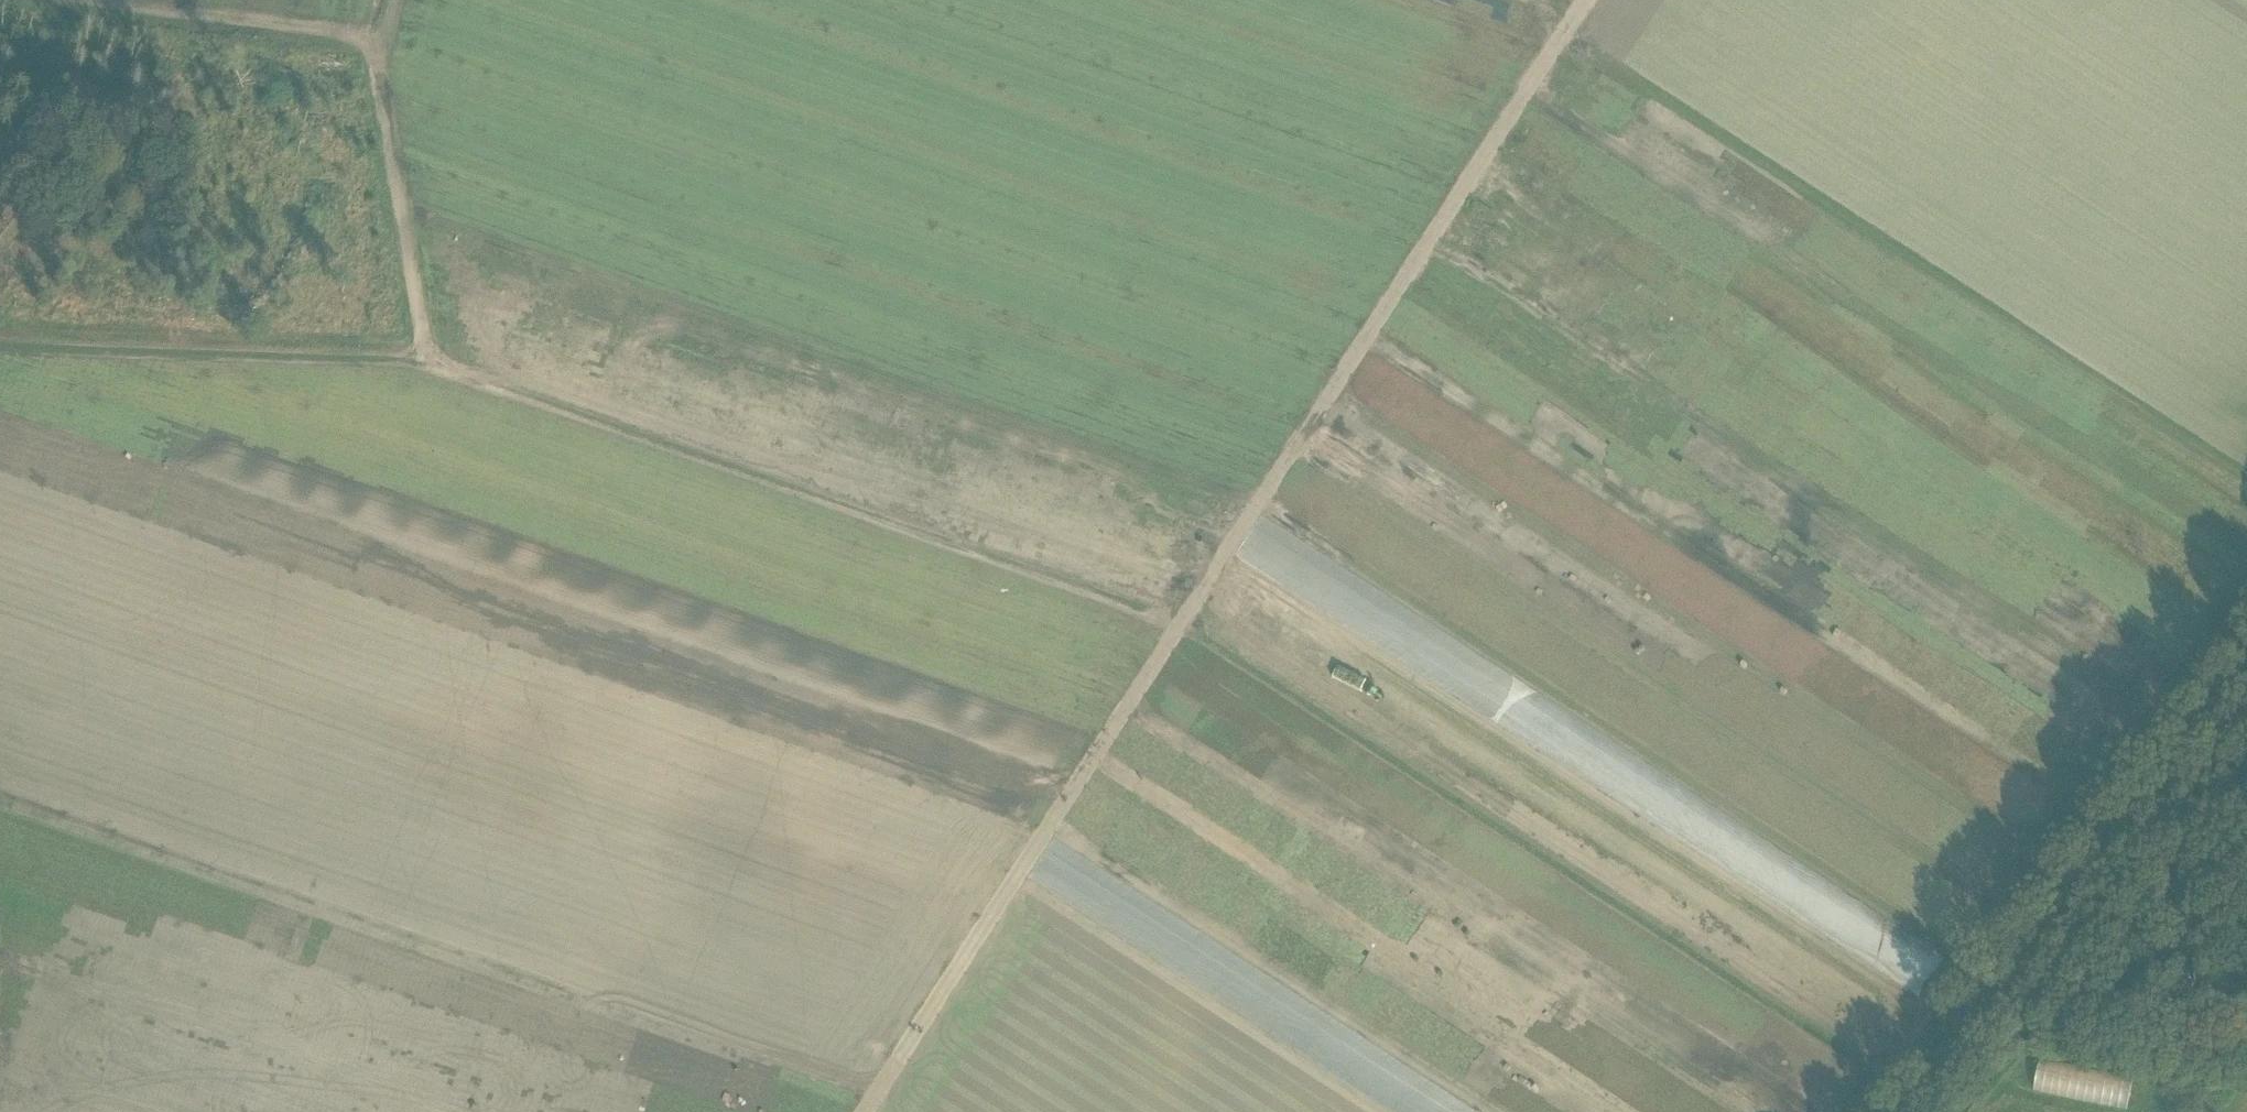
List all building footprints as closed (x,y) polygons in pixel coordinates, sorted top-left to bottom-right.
[(2122,1105),(2125,1086),(2066,1078),(2063,1098),(2122,1105)]
